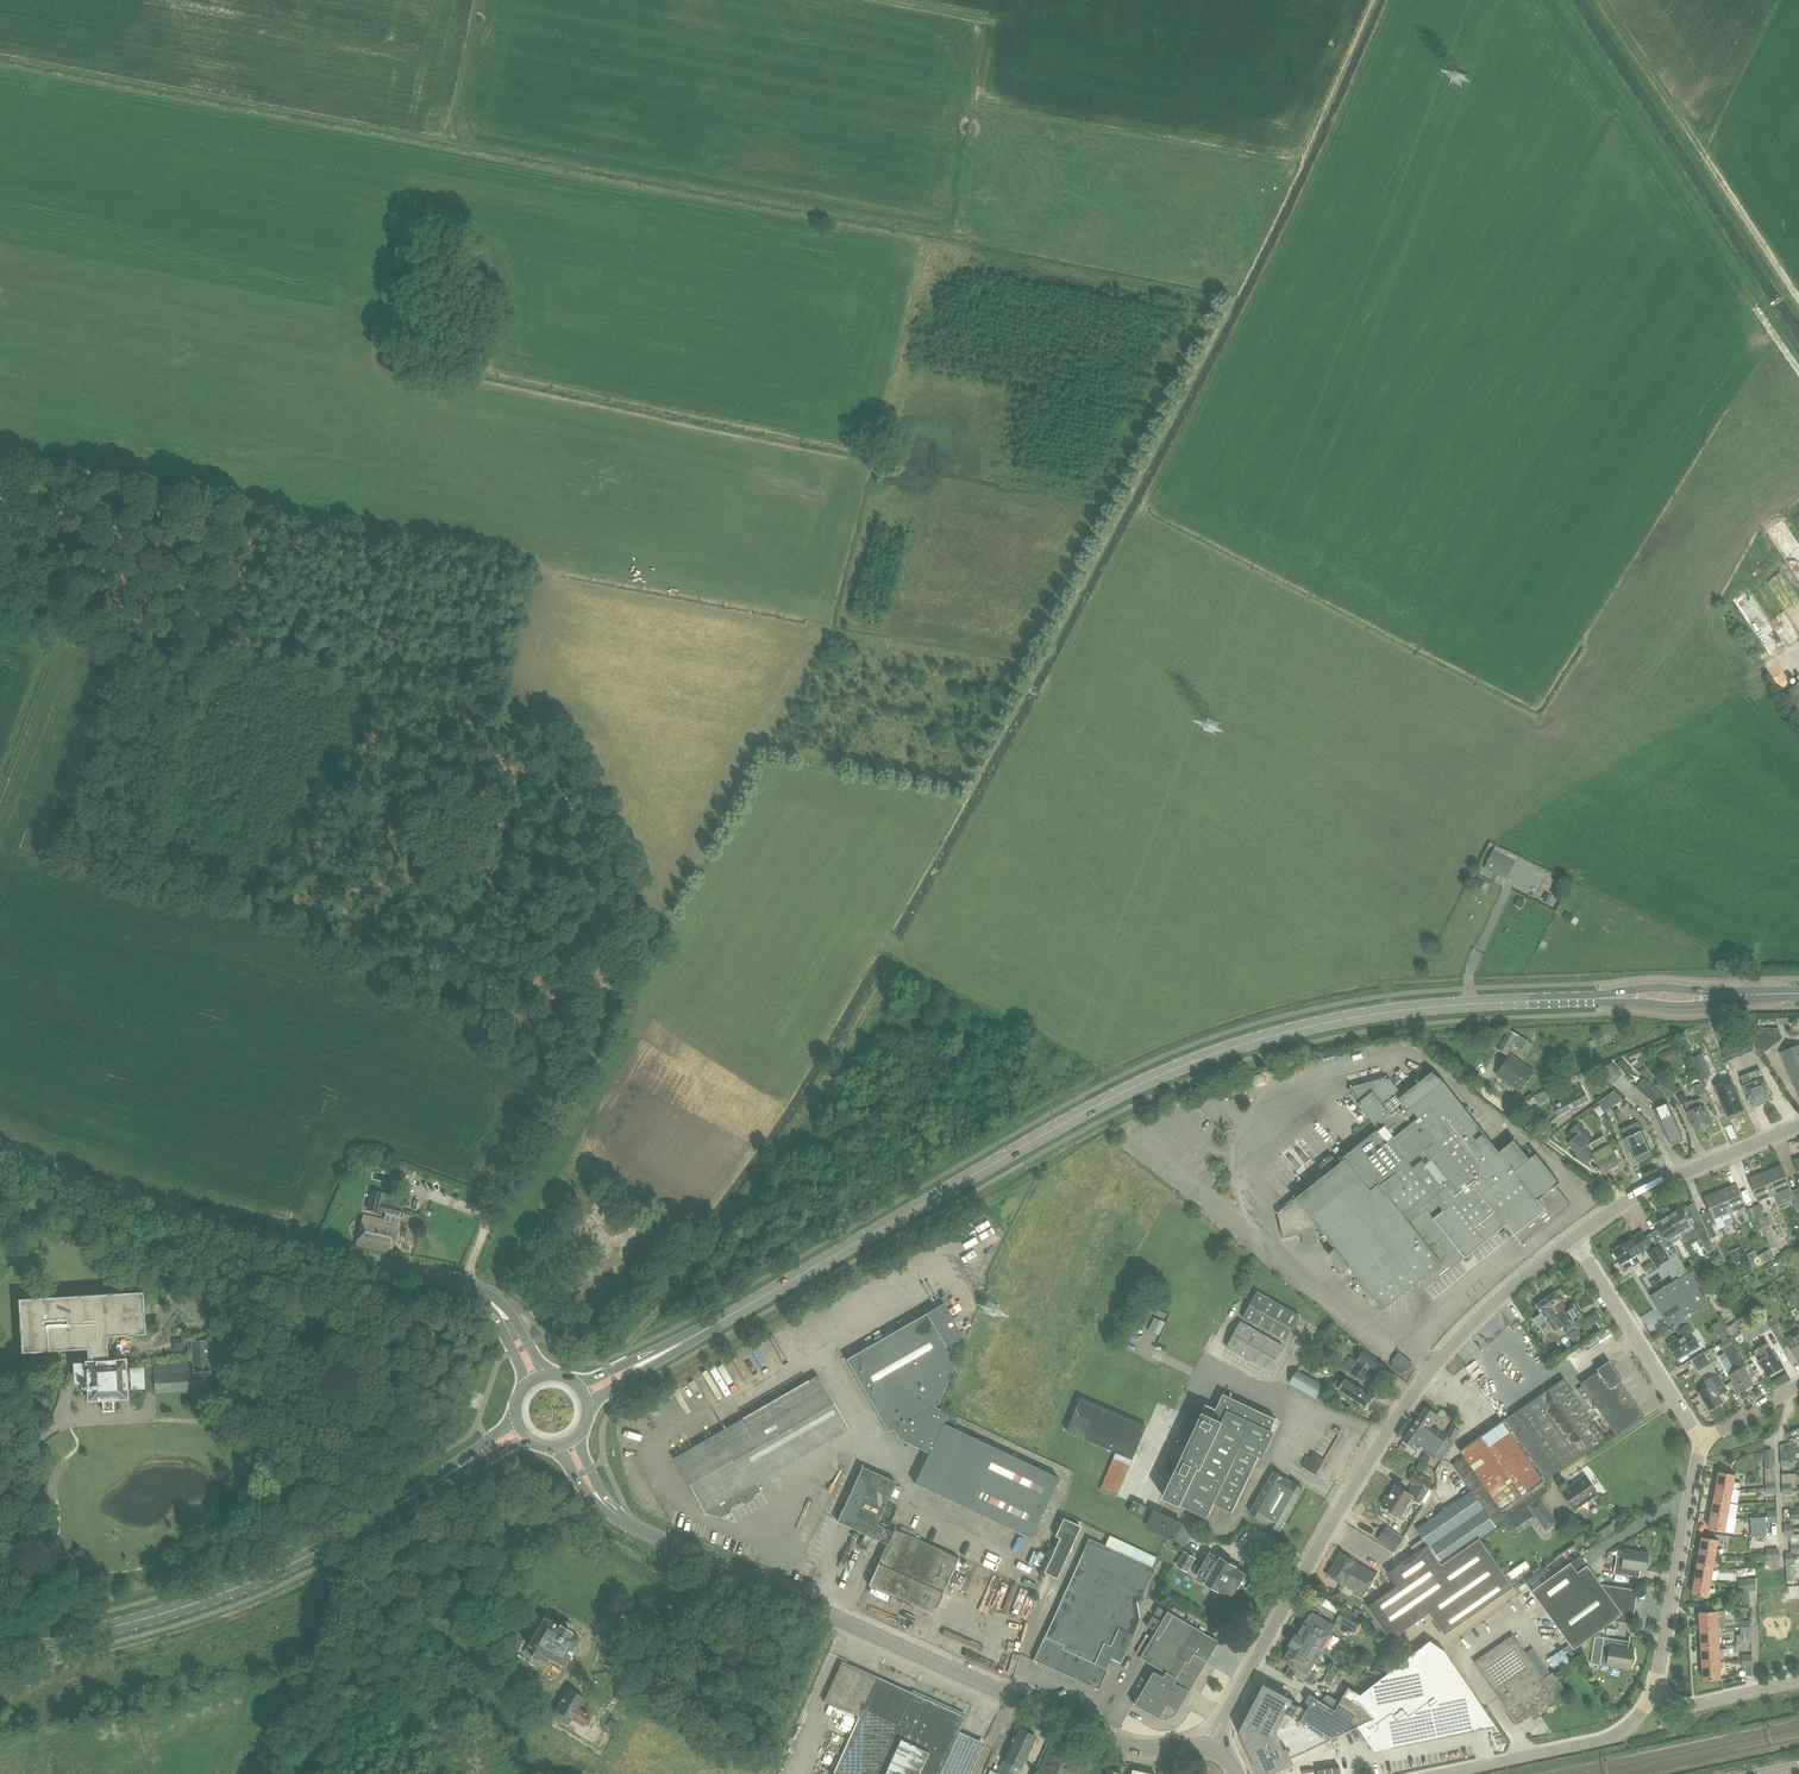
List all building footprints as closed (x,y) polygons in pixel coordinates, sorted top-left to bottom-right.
[(1784,692),(1798,716),(1798,682),(1784,692)] [(1493,851),(1485,868),(1507,878),(1515,861),(1493,851)] [(1481,887),(1483,881),(1477,878),(1474,884),(1481,887)] [(1548,902),(1551,896),(1546,893),(1543,899),(1548,902)] [(1566,912),(1563,918),(1570,921),(1573,916),(1566,912)] [(1748,1021),(1745,1023),(1747,1027),(1748,1032),(1749,1034),(1756,1049),(1760,1055),(1783,1039),(1778,1028),(1763,1028),(1762,1029),(1759,1022),(1756,1023),(1756,1022),(1755,1023),(1754,1021),(1748,1023),(1748,1021)] [(1498,1048),(1507,1054),(1513,1045),(1522,1050),(1528,1040),(1518,1035),(1519,1034),(1509,1029),(1498,1048)] [(1721,1045),(1727,1061),(1754,1050),(1747,1034),(1721,1045)] [(1780,1052),(1795,1088),(1798,1087),(1798,1045),(1780,1052)] [(1357,1066),(1372,1061),(1369,1051),(1354,1056),(1357,1066)] [(1693,1057),(1697,1068),(1706,1064),(1702,1053),(1693,1057)] [(1498,1074),(1520,1090),(1533,1072),(1511,1056),(1498,1074)] [(1617,1063),(1628,1075),(1633,1070),(1622,1058),(1617,1063)] [(1583,1073),(1586,1079),(1595,1074),(1592,1068),(1583,1073)] [(1741,1077),(1744,1085),(1752,1105),(1772,1097),(1764,1077),(1763,1077),(1760,1069),(1741,1077)] [(1346,1159),(1279,1212),(1284,1237),(1294,1235),(1293,1228),(1315,1223),(1335,1248),(1329,1254),(1343,1272),(1350,1267),(1384,1310),(1429,1273),(1435,1281),(1465,1257),(1471,1258),(1472,1252),(1507,1224),(1522,1243),(1571,1204),(1556,1186),(1560,1183),(1536,1154),(1530,1159),(1515,1140),(1500,1151),(1443,1080),(1432,1073),(1402,1097),(1386,1077),(1350,1087),(1353,1097),(1379,1129),(1344,1157),(1346,1159)] [(1644,1077),(1636,1086),(1656,1106),(1654,1107),(1668,1141),(1683,1135),(1668,1101),(1666,1098),(1644,1077)] [(1656,1086),(1669,1098),(1677,1089),(1664,1077),(1656,1086)] [(1693,1085),(1697,1095),(1704,1092),(1700,1082),(1693,1085)] [(1534,1095),(1537,1102),(1549,1097),(1550,1098),(1560,1094),(1556,1084),(1546,1089),(1547,1090),(1534,1095)] [(1559,1115),(1573,1108),(1589,1100),(1581,1085),(1572,1090),(1569,1084),(1563,1087),(1566,1093),(1551,1101),(1559,1115)] [(1719,1094),(1712,1096),(1718,1110),(1724,1107),(1728,1116),(1744,1109),(1734,1087),(1725,1091),(1724,1087),(1717,1090),(1719,1094)] [(1614,1091),(1598,1101),(1605,1112),(1621,1101),(1614,1091)] [(1692,1100),(1684,1103),(1695,1129),(1711,1123),(1701,1098),(1693,1102),(1692,1100)] [(1528,1118),(1536,1125),(1536,1126),(1540,1128),(1545,1123),(1541,1120),(1540,1121),(1533,1114),(1528,1118)] [(1638,1121),(1621,1129),(1633,1157),(1635,1156),(1637,1161),(1650,1155),(1648,1150),(1650,1149),(1638,1121)] [(1567,1143),(1586,1163),(1595,1155),(1585,1145),(1593,1138),(1578,1122),(1571,1129),(1576,1135),(1567,1143)] [(1598,1161),(1605,1172),(1620,1163),(1614,1152),(1609,1144),(1606,1139),(1605,1139),(1604,1137),(1587,1146),(1594,1154),(1595,1154),(1599,1161),(1598,1161)] [(1781,1165),(1765,1171),(1775,1194),(1790,1188),(1781,1165)] [(1765,1171),(1749,1178),(1759,1201),(1775,1194),(1765,1171)] [(1736,1183),(1720,1190),(1730,1212),(1746,1206),(1736,1183)] [(1791,1191),(1796,1204),(1798,1202),(1798,1189),(1798,1188),(1791,1191)] [(1730,1212),(1720,1190),(1704,1196),(1710,1211),(1714,1219),(1715,1219),(1716,1222),(1719,1229),(1726,1226),(1724,1220),(1722,1216),(1730,1212)] [(363,1215),(357,1244),(391,1252),(397,1223),(395,1222),(397,1215),(400,1216),(402,1206),(381,1201),(382,1194),(370,1192),(367,1208),(391,1213),(390,1221),(363,1215)] [(1681,1238),(1685,1245),(1695,1239),(1695,1240),(1699,1238),(1703,1244),(1702,1245),(1708,1254),(1716,1250),(1710,1238),(1705,1226),(1700,1215),(1695,1202),(1683,1209),(1682,1207),(1667,1216),(1681,1238)] [(1760,1204),(1753,1207),(1758,1219),(1773,1255),(1780,1252),(1769,1225),(1772,1223),(1768,1215),(1765,1216),(1760,1204)] [(1753,1207),(1746,1209),(1752,1222),(1758,1219),(1753,1207)] [(443,1220),(452,1223),(456,1210),(447,1208),(443,1220)] [(1009,1208),(995,1223),(1000,1228),(1014,1212),(1009,1208)] [(1667,1216),(1654,1224),(1665,1242),(1660,1244),(1669,1258),(1678,1252),(1673,1243),(1681,1238),(1667,1216)] [(1716,1236),(1711,1224),(1705,1226),(1710,1238),(1711,1238),(1716,1236)] [(1643,1231),(1613,1250),(1622,1264),(1652,1245),(1643,1231)] [(927,1245),(936,1260),(948,1253),(939,1238),(927,1245)] [(1510,1254),(1517,1248),(1513,1243),(1506,1248),(1510,1254)] [(1660,1244),(1654,1247),(1661,1258),(1655,1261),(1658,1265),(1669,1258),(1660,1244)] [(1740,1247),(1731,1251),(1735,1262),(1744,1258),(1740,1247)] [(1673,1276),(1689,1271),(1684,1255),(1675,1258),(1677,1264),(1670,1266),(1673,1276)] [(1727,1270),(1722,1273),(1728,1281),(1733,1277),(1727,1270)] [(1696,1271),(1690,1275),(1698,1286),(1703,1283),(1696,1271)] [(1649,1295),(1652,1299),(1669,1326),(1707,1302),(1698,1286),(1690,1275),(1688,1272),(1649,1295)] [(1242,1318),(1286,1342),(1301,1315),(1258,1291),(1242,1318)] [(1541,1313),(1533,1319),(1535,1321),(1550,1310),(1556,1317),(1561,1314),(1564,1312),(1571,1321),(1573,1323),(1579,1319),(1582,1317),(1573,1304),(1567,1308),(1555,1291),(1543,1299),(1535,1305),(1541,1313)] [(107,1335),(145,1333),(143,1292),(19,1299),(22,1351),(88,1348),(89,1361),(86,1361),(86,1363),(74,1363),(75,1383),(82,1383),(82,1386),(84,1388),(87,1388),(88,1401),(128,1399),(126,1358),(108,1359),(107,1335)] [(1583,1304),(1587,1297),(1581,1294),(1577,1300),(1583,1304)] [(182,1313),(182,1302),(163,1302),(163,1313),(182,1313)] [(846,1359),(888,1432),(893,1429),(898,1439),(929,1453),(915,1483),(1030,1538),(1059,1478),(953,1428),(943,1423),(948,1414),(948,1413),(934,1406),(938,1403),(955,1364),(948,1350),(965,1341),(943,1303),(846,1359)] [(815,1318),(821,1316),(817,1306),(812,1308),(815,1318)] [(1550,1310),(1535,1321),(1541,1330),(1549,1324),(1554,1331),(1566,1322),(1561,1314),(1556,1317),(1550,1310)] [(1166,1330),(1174,1319),(1167,1313),(1159,1324),(1166,1330)] [(1596,1322),(1601,1330),(1607,1326),(1601,1318),(1596,1322)] [(1764,1318),(1742,1331),(1748,1342),(1770,1329),(1764,1318)] [(1771,1318),(1767,1320),(1769,1326),(1770,1326),(1770,1327),(1776,1324),(1772,1318),(1771,1318)] [(1564,1326),(1569,1333),(1582,1324),(1579,1319),(1573,1323),(1571,1321),(1564,1326)] [(1721,1325),(1718,1321),(1712,1324),(1715,1329),(1721,1325)] [(1226,1347),(1269,1371),(1283,1346),(1241,1322),(1226,1347)] [(1677,1330),(1682,1338),(1691,1332),(1694,1330),(1689,1323),(1677,1330)] [(1770,1327),(1777,1339),(1784,1336),(1777,1324),(1776,1324),(1770,1327)] [(1785,1339),(1797,1360),(1798,1358),(1798,1330),(1785,1339)] [(1691,1332),(1682,1338),(1669,1346),(1677,1358),(1699,1345),(1691,1332)] [(1729,1337),(1719,1343),(1724,1350),(1733,1345),(1729,1337)] [(130,1368),(131,1389),(146,1389),(146,1392),(212,1388),(211,1370),(210,1370),(208,1339),(192,1340),(192,1341),(193,1354),(193,1359),(188,1360),(182,1360),(182,1361),(168,1362),(153,1363),(153,1366),(144,1367),(130,1368)] [(1733,1345),(1724,1350),(1736,1371),(1729,1374),(1740,1392),(1754,1384),(1743,1366),(1746,1365),(1734,1344),(1733,1345)] [(1765,1356),(1759,1360),(1768,1376),(1784,1367),(1777,1356),(1776,1357),(1773,1352),(1772,1352),(1767,1344),(1760,1348),(1765,1356)] [(1542,1354),(1547,1362),(1553,1358),(1548,1350),(1542,1354)] [(1393,1361),(1388,1366),(1399,1375),(1405,1368),(1407,1370),(1413,1362),(1398,1351),(1391,1360),(1393,1361)] [(1350,1371),(1364,1381),(1371,1370),(1375,1373),(1381,1363),(1363,1352),(1350,1371)] [(1692,1360),(1698,1371),(1711,1364),(1704,1352),(1692,1360)] [(1329,1376),(1320,1371),(1316,1369),(1302,1361),(1297,1369),(1289,1383),(1316,1399),(1329,1376)] [(1583,1376),(1578,1379),(1581,1383),(1617,1435),(1645,1415),(1622,1382),(1623,1380),(1610,1361),(1597,1369),(1599,1371),(1586,1380),(1583,1376)] [(1708,1387),(1699,1392),(1709,1410),(1723,1402),(1717,1392),(1725,1387),(1717,1373),(1704,1381),(1708,1387)] [(674,1458),(706,1513),(721,1517),(730,1512),(731,1508),(761,1491),(755,1482),(848,1429),(817,1376),(674,1458)] [(1337,1379),(1333,1385),(1339,1389),(1366,1406),(1374,1395),(1346,1377),(1343,1383),(1337,1379)] [(1397,1586),(1368,1606),(1391,1639),(1430,1613),(1445,1635),(1514,1587),(1510,1581),(1505,1575),(1480,1538),(1509,1518),(1525,1507),(1528,1504),(1539,1497),(1549,1490),(1543,1482),(1590,1450),(1590,1449),(1605,1439),(1563,1379),(1461,1450),(1465,1456),(1454,1464),(1464,1479),(1452,1487),(1460,1499),(1417,1529),(1423,1538),(1426,1543),(1428,1545),(1388,1572),(1397,1586)] [(1211,1446),(1234,1399),(1223,1394),(1213,1416),(1203,1412),(1198,1423),(1187,1418),(1176,1441),(1188,1446),(1163,1497),(1181,1506),(1182,1505),(1208,1517),(1214,1504),(1232,1512),(1254,1466),(1211,1446)] [(1067,1431),(1133,1460),(1147,1427),(1081,1398),(1067,1431)] [(1266,1415),(1234,1399),(1211,1446),(1254,1466),(1256,1467),(1268,1441),(1256,1436),(1266,1415)] [(1416,1423),(1425,1429),(1423,1431),(1426,1433),(1430,1427),(1438,1415),(1426,1407),(1416,1423)] [(957,1419),(948,1414),(943,1423),(953,1428),(957,1419)] [(1278,1420),(1266,1415),(1256,1436),(1268,1441),(1278,1420)] [(1455,1419),(1452,1425),(1460,1430),(1464,1425),(1455,1419)] [(1416,1423),(1404,1440),(1410,1444),(1408,1447),(1415,1452),(1419,1447),(1433,1457),(1434,1455),(1441,1460),(1453,1443),(1430,1427),(1426,1433),(1423,1431),(1425,1429),(1416,1423)] [(1446,1435),(1454,1441),(1460,1430),(1452,1425),(1446,1435)] [(1780,1447),(1781,1456),(1790,1455),(1790,1460),(1798,1459),(1798,1446),(1797,1441),(1780,1447)] [(1764,1452),(1755,1453),(1756,1461),(1764,1460),(1764,1452)] [(1430,1457),(1424,1453),(1420,1459),(1426,1463),(1430,1457)] [(1302,1466),(1315,1474),(1321,1464),(1312,1458),(1312,1459),(1308,1456),(1302,1466)] [(1100,1490),(1117,1497),(1131,1465),(1114,1457),(1100,1490)] [(865,1534),(872,1537),(887,1544),(868,1585),(933,1614),(959,1558),(895,1529),(894,1528),(892,1531),(877,1524),(896,1482),(862,1467),(839,1517),(836,1516),(831,1527),(837,1529),(840,1522),(865,1534)] [(1413,1483),(1408,1491),(1414,1494),(1413,1495),(1422,1500),(1433,1482),(1415,1470),(1409,1480),(1413,1483)] [(1250,1512),(1280,1530),(1304,1489),(1274,1471),(1250,1512)] [(1720,1471),(1717,1486),(1733,1488),(1735,1474),(1720,1471)] [(1563,1491),(1576,1508),(1597,1494),(1585,1476),(1563,1491)] [(1414,1494),(1408,1491),(1396,1483),(1389,1495),(1386,1494),(1382,1502),(1384,1504),(1382,1506),(1400,1517),(1413,1495),(1414,1494)] [(1717,1486),(1714,1500),(1730,1503),(1733,1488),(1717,1486)] [(1539,1497),(1528,1504),(1546,1530),(1557,1523),(1539,1497)] [(1128,1513),(1129,1513),(1142,1519),(1148,1506),(1134,1500),(1128,1513)] [(1714,1500),(1712,1514),(1727,1517),(1730,1503),(1714,1500)] [(1525,1507),(1509,1518),(1518,1532),(1534,1521),(1525,1507)] [(1174,1540),(1175,1539),(1182,1523),(1155,1510),(1152,1516),(1148,1514),(1144,1522),(1149,1524),(1147,1527),(1174,1540)] [(1790,1511),(1791,1518),(1798,1518),(1798,1510),(1790,1511)] [(1727,1517),(1712,1514),(1709,1528),(1725,1531),(1727,1517)] [(1752,1518),(1752,1530),(1767,1529),(1766,1517),(1752,1518)] [(1043,1573),(1056,1579),(1080,1526),(1063,1518),(1055,1536),(1059,1538),(1043,1573)] [(1614,1521),(1594,1535),(1598,1541),(1618,1527),(1614,1521)] [(1377,1539),(1394,1551),(1404,1537),(1386,1525),(1377,1539)] [(866,1551),(872,1537),(865,1534),(858,1547),(866,1551)] [(1703,1537),(1700,1551),(1716,1554),(1719,1540),(1703,1537)] [(1411,1546),(1414,1551),(1426,1543),(1423,1538),(1411,1546)] [(1033,1660),(1098,1690),(1107,1670),(1105,1669),(1110,1658),(1120,1662),(1139,1620),(1136,1602),(1144,1601),(1143,1595),(1155,1569),(1089,1539),(1033,1660)] [(1790,1544),(1791,1552),(1798,1551),(1798,1544),(1790,1544)] [(1188,1572),(1197,1577),(1203,1566),(1208,1558),(1197,1552),(1197,1553),(1187,1547),(1177,1563),(1176,1565),(1188,1572)] [(1614,1573),(1629,1576),(1630,1568),(1647,1571),(1647,1568),(1648,1566),(1649,1564),(1650,1562),(1650,1560),(1650,1558),(1649,1556),(1650,1553),(1625,1549),(1624,1557),(1617,1556),(1614,1573)] [(1700,1551),(1698,1565),(1713,1568),(1716,1554),(1700,1551)] [(1208,1558),(1203,1566),(1197,1577),(1206,1583),(1219,1590),(1231,1597),(1237,1586),(1238,1587),(1239,1586),(1243,1588),(1247,1587),(1251,1581),(1250,1577),(1246,1575),(1246,1574),(1236,1568),(1236,1566),(1238,1562),(1233,1559),(1230,1563),(1221,1557),(1221,1559),(1211,1553),(1208,1558)] [(1330,1576),(1364,1595),(1377,1573),(1343,1553),(1330,1576)] [(1794,1558),(1786,1559),(1786,1564),(1787,1581),(1795,1581),(1794,1564),(1794,1558)] [(1532,1591),(1546,1610),(1594,1575),(1587,1565),(1578,1572),(1571,1563),(1532,1591)] [(1698,1565),(1695,1580),(1711,1582),(1713,1568),(1698,1565)] [(1038,1597),(1045,1574),(1039,1572),(1033,1595),(1038,1597)] [(1546,1610),(1574,1649),(1613,1621),(1631,1624),(1631,1626),(1632,1626),(1639,1582),(1638,1582),(1637,1590),(1601,1585),(1594,1575),(1546,1610)] [(1755,1579),(1739,1580),(1740,1591),(1756,1590),(1755,1579)] [(1711,1582),(1695,1580),(1693,1594),(1708,1597),(1711,1582)] [(1748,1591),(1741,1592),(1743,1603),(1750,1602),(1748,1591)] [(1524,1609),(1534,1602),(1527,1593),(1517,1600),(1524,1609)] [(1153,1614),(1159,1618),(1163,1610),(1157,1606),(1153,1614)] [(1336,1619),(1356,1631),(1362,1619),(1352,1613),(1342,1608),(1338,1615),(1336,1619)] [(1355,1608),(1352,1613),(1362,1619),(1365,1614),(1355,1608)] [(1134,1704),(1158,1717),(1163,1718),(1165,1718),(1166,1718),(1168,1718),(1172,1716),(1174,1714),(1216,1641),(1167,1611),(1139,1658),(1164,1673),(1162,1677),(1152,1672),(1134,1704)] [(1700,1612),(1701,1629),(1718,1628),(1717,1611),(1700,1612)] [(1295,1634),(1298,1635),(1298,1636),(1322,1650),(1324,1647),(1335,1626),(1314,1612),(1309,1615),(1307,1619),(1304,1618),(1295,1634)] [(523,1652),(546,1665),(550,1657),(564,1665),(579,1638),(571,1633),(572,1631),(572,1624),(566,1621),(559,1624),(559,1625),(544,1617),(544,1618),(537,1614),(531,1625),(537,1628),(523,1652)] [(1146,1626),(1153,1630),(1159,1620),(1152,1616),(1146,1626)] [(1701,1629),(1702,1646),(1719,1645),(1718,1628),(1701,1629)] [(1741,1635),(1737,1635),(1737,1639),(1737,1643),(1737,1644),(1751,1643),(1750,1633),(1741,1633),(1741,1635)] [(1295,1634),(1288,1647),(1315,1662),(1321,1652),(1329,1658),(1333,1652),(1324,1647),(1322,1650),(1298,1636),(1298,1635),(1295,1634)] [(1513,1634),(1474,1661),(1515,1722),(1531,1711),(1534,1715),(1539,1712),(1540,1713),(1568,1694),(1553,1672),(1550,1674),(1533,1649),(1526,1653),(1513,1634)] [(1617,1647),(1619,1640),(1604,1637),(1601,1655),(1608,1656),(1607,1664),(1632,1668),(1632,1664),(1633,1663),(1634,1662),(1634,1661),(1635,1660),(1635,1659),(1635,1657),(1635,1656),(1635,1655),(1634,1654),(1634,1653),(1634,1650),(1617,1647)] [(1350,1687),(1345,1695),(1361,1704),(1372,1715),(1374,1719),(1359,1726),(1375,1751),(1474,1730),(1458,1707),(1476,1695),(1446,1651),(1430,1641),(1388,1673),(1381,1679),(1361,1695),(1350,1687)] [(1702,1646),(1703,1663),(1720,1662),(1719,1645),(1702,1646)] [(1281,1659),(1291,1664),(1285,1674),(1292,1677),(1294,1674),(1311,1684),(1317,1673),(1310,1670),(1315,1662),(1288,1647),(1281,1659)] [(1752,1660),(1742,1660),(1742,1661),(1742,1666),(1744,1666),(1745,1675),(1752,1675),(1753,1675),(1752,1660)] [(983,1746),(957,1734),(965,1717),(842,1661),(824,1701),(858,1717),(832,1773),(970,1773),(983,1746)] [(1720,1662),(1703,1663),(1704,1680),(1721,1679),(1720,1662)] [(1371,1675),(1381,1679),(1388,1673),(1375,1667),(1371,1675)] [(1336,1673),(1330,1670),(1324,1680),(1330,1684),(1336,1673)] [(583,1726),(585,1723),(589,1717),(590,1715),(579,1708),(585,1698),(568,1687),(555,1710),(552,1715),(568,1725),(572,1720),(583,1726)] [(1251,1739),(1247,1740),(1259,1766),(1263,1765),(1267,1773),(1292,1762),(1290,1758),(1304,1751),(1304,1752),(1330,1740),(1330,1739),(1301,1722),(1306,1712),(1298,1708),(1299,1706),(1289,1700),(1290,1699),(1269,1689),(1265,1697),(1261,1695),(1248,1720),(1252,1722),(1247,1730),(1251,1739)] [(1306,1712),(1301,1722),(1330,1739),(1346,1732),(1359,1726),(1374,1719),(1372,1715),(1361,1704),(1345,1695),(1336,1710),(1311,1694),(1306,1702),(1310,1706),(1306,1712)] [(1323,1700),(1336,1707),(1339,1701),(1327,1694),(1323,1700)] [(609,1727),(614,1730),(617,1723),(612,1720),(609,1727)] [(1027,1732),(1018,1728),(997,1773),(990,1770),(988,1773),(1008,1773),(1012,1764),(1027,1732)] [(1036,1737),(1027,1732),(1012,1764),(1021,1768),(1036,1737)] [(1065,1752),(1049,1745),(1038,1771),(1044,1773),(1073,1773),(1080,1759),(1065,1752)]
